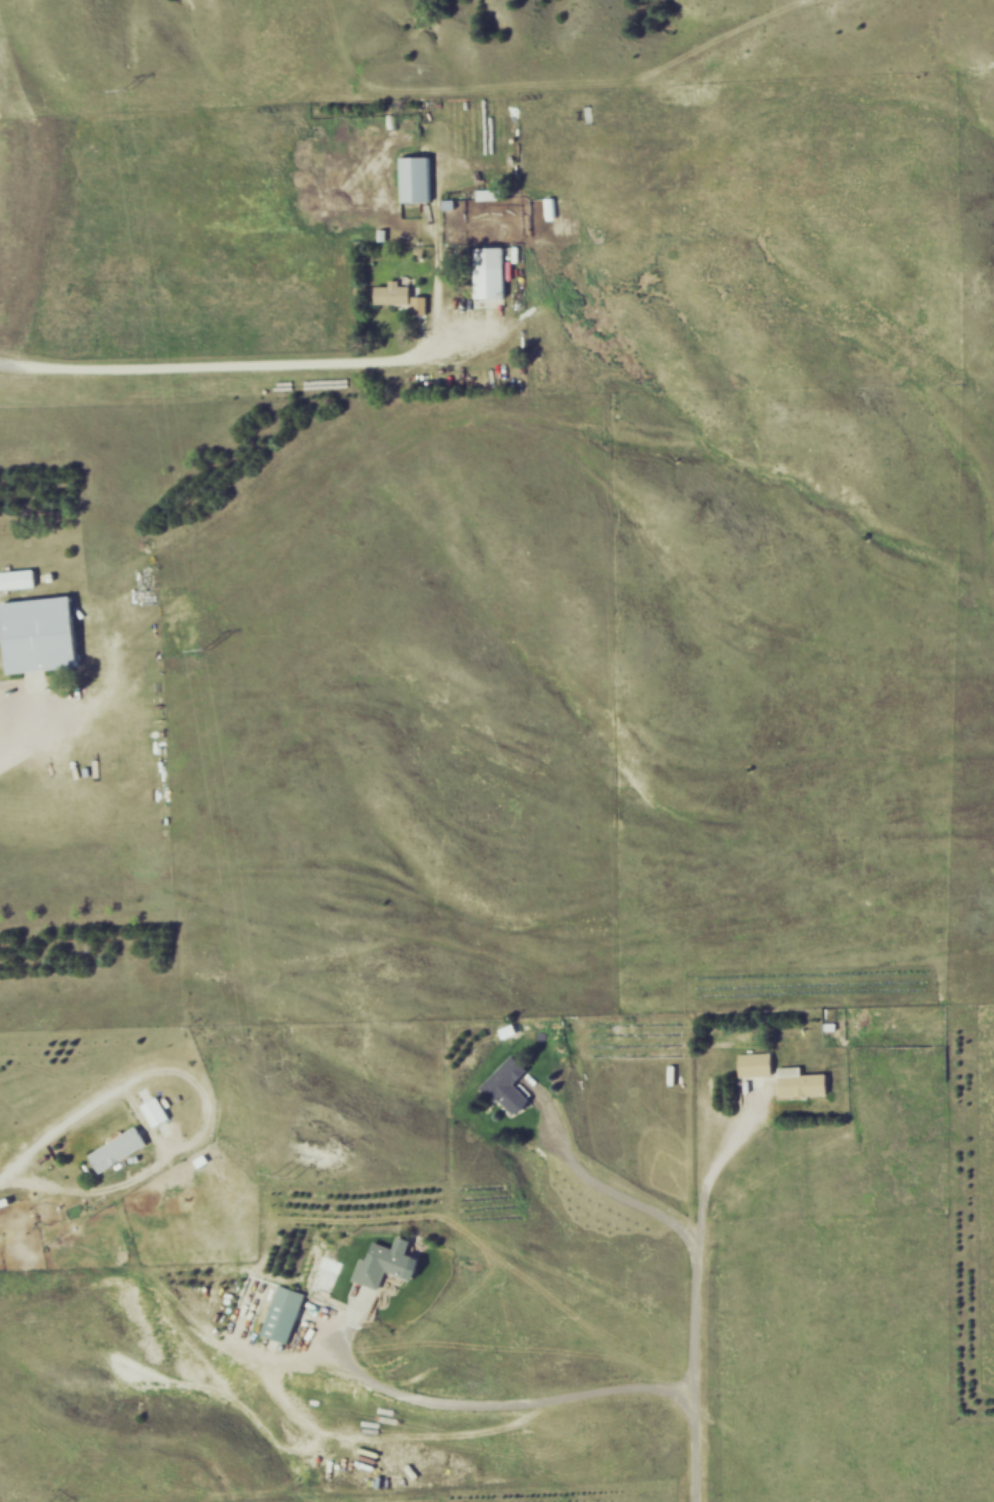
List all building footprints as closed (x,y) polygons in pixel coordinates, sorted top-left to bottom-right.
[(482,189),(482,199),(502,199),(502,189),(482,189)] [(509,247),(478,247),(478,298),(509,298),(509,247)] [(380,303),(415,303),(415,286),(404,286),(404,281),(394,281),(394,286),(380,286),(380,303)] [(2,571),(38,568),(39,586),(4,589),(2,571)] [(5,603),(75,595),(83,664),(13,672),(5,603)] [(776,1076),(776,1053),(744,1053),(744,1076),(776,1076)] [(485,1087),(517,1119),(535,1101),(519,1084),(532,1071),(517,1055),(485,1087)] [(806,1067),(783,1067),(783,1095),(832,1094),(832,1074),(806,1074),(806,1067)] [(174,1122),(163,1097),(147,1104),(158,1129),(174,1122)] [(151,1145),(140,1127),(93,1156),(105,1174),(151,1145)] [(377,1241),(371,1259),(365,1257),(358,1280),(385,1288),(390,1270),(413,1277),(419,1255),(411,1253),(415,1239),(402,1235),(398,1247),(377,1241)] [(310,1293),(283,1284),(266,1333),(293,1342),(310,1293)]
